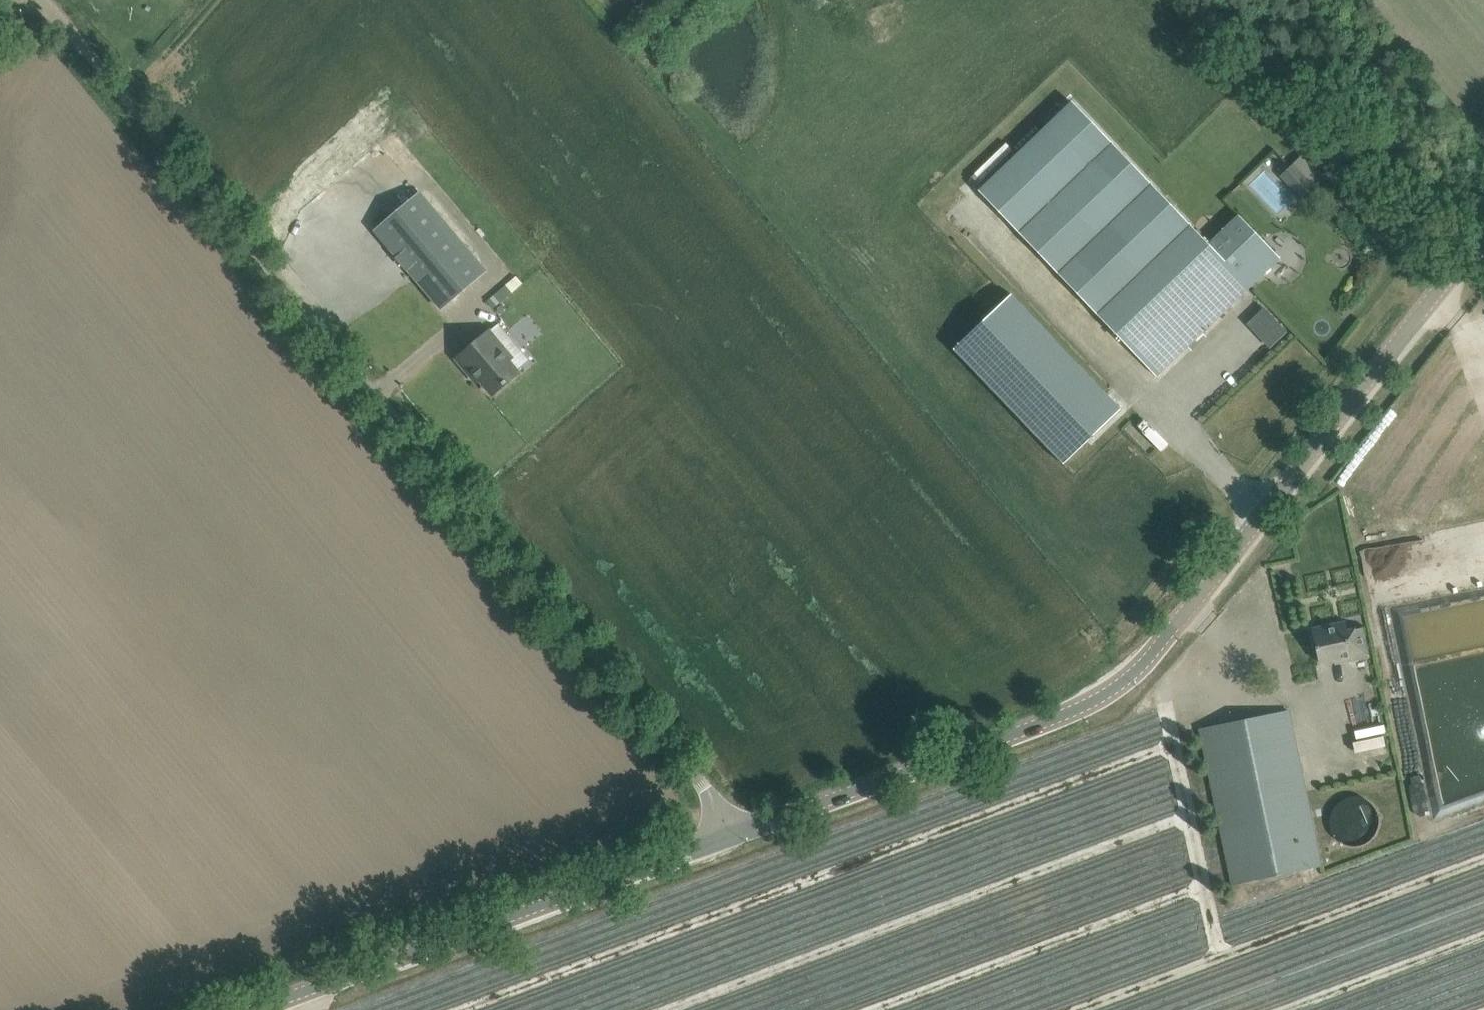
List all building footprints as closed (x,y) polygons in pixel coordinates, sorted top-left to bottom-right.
[(1072,101),(978,191),(1157,376),(1280,257),(1239,214),(1209,243),(1072,101)] [(1319,188),(1294,163),(1280,176),(1305,202),(1319,188)] [(442,308),(486,271),(420,192),(376,230),(442,308)] [(1011,293),(954,348),(1064,464),(1122,409),(1011,293)] [(1274,344),(1287,332),(1279,323),(1265,335),(1274,344)] [(493,394),(521,370),(512,360),(515,357),(492,329),(457,358),(477,381),(480,379),(493,394)] [(1369,657),(1367,647),(1363,627),(1348,630),(1346,622),(1312,629),(1319,662),(1333,659),(1335,664),(1369,657)] [(1321,867),(1292,729),(1288,710),(1200,728),(1233,885),(1321,867)] [(1383,734),(1352,745),(1356,756),(1387,746),(1383,734)]
